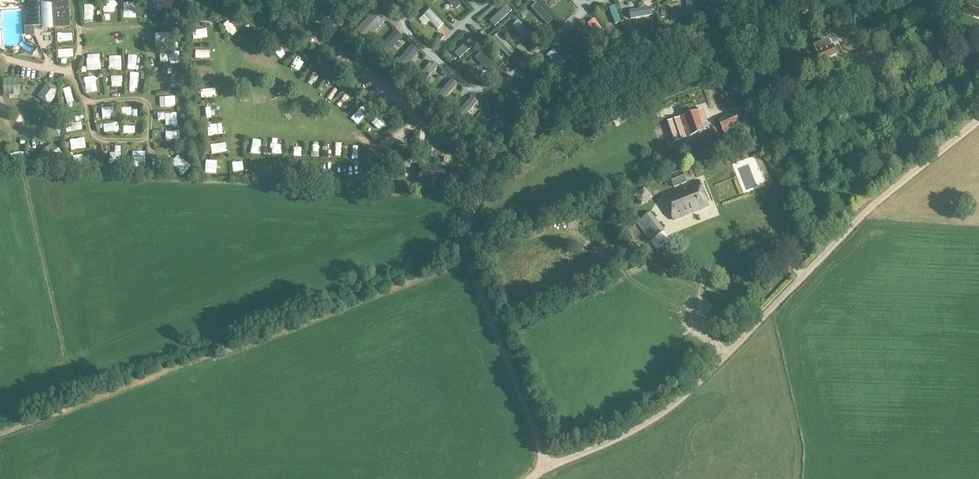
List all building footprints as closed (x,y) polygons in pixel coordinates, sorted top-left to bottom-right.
[(174,10),(180,6),(176,0),(169,0),(174,10)] [(455,9),(461,4),(457,0),(446,0),(455,9)] [(558,14),(563,10),(555,0),(547,0),(558,14)] [(691,17),(698,15),(694,0),(687,0),(691,17)] [(69,1),(28,3),(29,26),(25,27),(25,37),(34,36),(34,30),(70,28),(69,1)] [(137,3),(123,3),(123,14),(136,14),(137,3)] [(547,26),(553,20),(537,3),(531,9),(547,26)] [(103,4),(103,13),(115,13),(115,4),(103,4)] [(489,22),(495,28),(512,12),(506,6),(489,22)] [(621,22),(615,6),(608,8),(615,25),(621,22)] [(94,22),(93,7),(84,8),(85,23),(94,22)] [(631,19),(651,16),(650,8),(630,11),(631,19)] [(430,10),(424,16),(425,17),(431,23),(438,30),(444,24),(430,10)] [(374,11),(353,33),(364,44),(385,22),(374,11)] [(587,24),(600,44),(607,39),(594,19),(587,24)] [(512,26),(526,40),(532,35),(518,20),(512,26)] [(266,21),(262,24),(270,34),(274,30),(266,21)] [(231,40),(240,34),(233,23),(224,29),(231,40)] [(191,31),(191,43),(203,43),(203,30),(191,31)] [(487,36),(483,31),(479,35),(484,39),(487,36)] [(56,32),(56,40),(66,41),(67,32),(56,32)] [(395,45),(402,38),(395,32),(379,49),(386,55),(395,45)] [(170,34),(155,34),(155,43),(169,43),(170,34)] [(492,39),(509,58),(515,53),(497,34),(492,39)] [(297,37),(295,40),(301,46),(304,43),(297,37)] [(471,38),(454,54),(460,60),(477,44),(471,38)] [(575,38),(568,43),(583,62),(590,56),(575,38)] [(812,58),(819,55),(825,67),(833,64),(831,58),(837,55),(834,48),(832,49),(829,41),(816,47),(808,51),(812,58)] [(281,42),(275,52),(283,56),(289,46),(281,42)] [(396,63),(403,69),(418,52),(411,46),(396,63)] [(570,68),(555,49),(548,55),(563,73),(570,68)] [(178,54),(164,55),(165,66),(179,64),(178,54)] [(306,67),(309,61),(299,54),(295,60),(306,67)] [(480,54),(475,59),(491,76),(497,70),(480,54)] [(99,56),(87,57),(88,71),(100,71),(99,56)] [(122,59),(110,60),(111,67),(113,67),(113,71),(123,70),(122,59)] [(141,61),(131,60),(130,70),(140,71),(141,61)] [(432,62),(418,78),(424,83),(438,67),(432,62)] [(330,66),(327,69),(334,75),(336,72),(330,66)] [(197,79),(206,78),(204,67),(195,68),(197,79)] [(314,67),(305,80),(313,86),(323,74),(314,67)] [(551,90),(535,72),(529,77),(545,96),(551,90)] [(140,74),(129,73),(128,83),(139,84),(140,74)] [(175,76),(161,77),(161,88),(176,87),(175,76)] [(97,91),(95,77),(84,79),(87,93),(97,91)] [(118,77),(109,77),(109,91),(116,91),(116,85),(119,85),(118,77)] [(24,78),(21,98),(28,99),(30,79),(25,78),(24,78)] [(30,79),(28,99),(41,100),(43,80),(39,80),(34,79),(30,79)] [(20,97),(20,80),(4,80),(5,98),(20,97)] [(43,80),(41,100),(60,102),(60,81),(54,81),(49,81),(43,80)] [(452,80),(438,96),(444,101),(458,85),(452,80)] [(326,90),(334,94),(339,86),(331,81),(326,90)] [(215,97),(215,85),(199,86),(199,98),(215,97)] [(530,104),(515,85),(509,91),(524,109),(530,104)] [(61,88),(63,94),(70,93),(69,86),(61,88)] [(176,106),(175,96),(160,97),(160,107),(176,106)] [(348,109),(352,102),(342,96),(338,103),(348,109)] [(464,118),(468,114),(474,108),(478,102),(472,97),(458,113),(464,118)] [(361,98),(358,101),(365,107),(367,104),(361,98)] [(349,113),(360,121),(368,111),(356,103),(349,113)] [(202,105),(202,117),(218,116),(217,104),(202,105)] [(132,114),(131,106),(121,107),(122,115),(132,114)] [(114,107),(100,109),(101,117),(116,115),(114,107)] [(703,110),(668,123),(674,142),(710,129),(703,110)] [(78,120),(85,119),(83,112),(76,113),(78,120)] [(719,119),(726,136),(738,131),(740,134),(749,130),(750,127),(745,115),(738,118),(736,112),(719,119)] [(176,113),(164,114),(165,125),(177,124),(176,113)] [(506,123),(504,122),(504,121),(502,119),(501,119),(500,118),(486,133),(491,139),(506,123)] [(49,123),(49,134),(57,133),(57,123),(49,123)] [(118,132),(117,123),(102,125),(103,133),(118,132)] [(477,127),(474,131),(479,136),(483,132),(477,127)] [(179,132),(166,133),(166,141),(180,141),(179,132)] [(717,148),(713,137),(684,147),(688,158),(717,148)] [(69,148),(83,145),(82,138),(68,140),(69,148)] [(260,141),(247,141),(247,153),(260,154),(260,141)] [(289,158),(300,158),(301,142),(289,142),(289,158)] [(212,173),(223,173),(222,160),(212,161),(212,173)] [(394,162),(393,173),(404,173),(404,162),(394,162)] [(437,188),(437,183),(445,183),(445,167),(420,166),(419,181),(426,182),(426,188),(437,188)] [(674,221),(710,207),(700,181),(683,188),(681,184),(687,182),(683,172),(671,177),(675,187),(677,186),(679,190),(664,195),(674,221)] [(654,196),(647,188),(636,197),(644,207),(654,199),(653,197),(654,196)] [(651,213),(637,223),(651,240),(665,230),(651,213)] [(775,285),(770,280),(765,286),(770,291),(775,285)]
